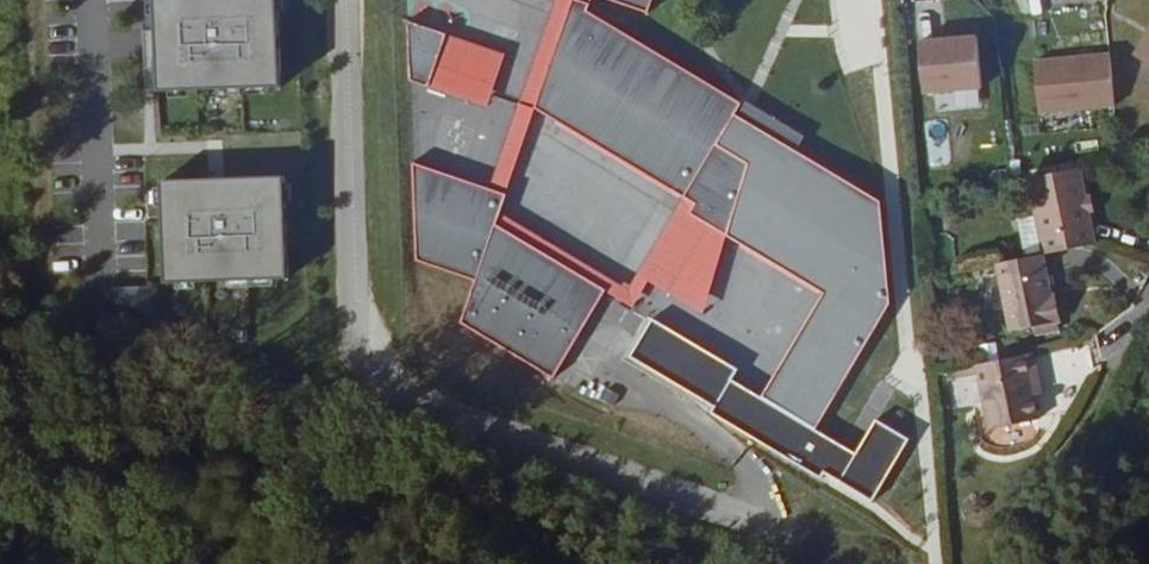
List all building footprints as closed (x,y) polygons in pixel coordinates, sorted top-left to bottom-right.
[(158,84),(155,0),(141,0),(144,85),(158,84)] [(158,84),(277,80),(275,0),(155,0),(158,84)] [(570,0),(555,0),(519,99),(486,188),(501,193),(532,106),(570,0)] [(738,103),(584,12),(588,0),(570,0),(532,106),(680,195),(693,203),(687,212),(724,234),(745,164),(713,144),(732,114),(738,103)] [(645,12),(649,0),(610,0),(645,12)] [(404,20),(406,77),(422,83),(441,33),(404,20)] [(1135,47),(1148,55),(1148,23),(1135,47)] [(978,28),(919,33),(923,84),(982,78),(978,28)] [(441,33),(422,83),(483,105),(502,54),(441,33)] [(1115,99),(1111,48),(1035,53),(1039,105),(1115,99)] [(972,102),(955,104),(957,138),(975,137),(972,102)] [(878,200),(732,114),(713,144),(745,164),(724,234),(823,290),(761,397),(816,430),(887,308),(878,200)] [(486,188),(408,160),(411,256),(471,278),(456,319),(548,375),(600,289),(490,223),(495,211),(501,193),(486,188)] [(1080,162),(1031,172),(1033,184),(1083,174),(1080,162)] [(283,272),(279,172),(160,177),(163,277),(283,272)] [(1083,174),(1033,184),(1038,213),(1043,249),(1095,239),(1083,174)] [(495,211),(490,223),(600,289),(630,308),(646,282),(700,314),(724,234),(687,212),(693,203),(680,195),(623,288),(495,211)] [(1020,216),(1026,253),(1043,249),(1038,213),(1020,216)] [(1063,315),(1062,310),(1058,289),(1051,290),(1043,249),(1026,253),(1000,257),(1009,304),(1013,323),(1063,315)] [(101,282),(102,292),(148,310),(147,280),(101,282)] [(991,421),(1040,412),(1036,389),(1032,370),(1038,369),(1034,348),(979,358),(981,368),(991,421)] [(981,368),(979,358),(949,364),(951,373),(981,368)] [(1032,370),(1036,389),(1042,387),(1038,369),(1032,370)]
